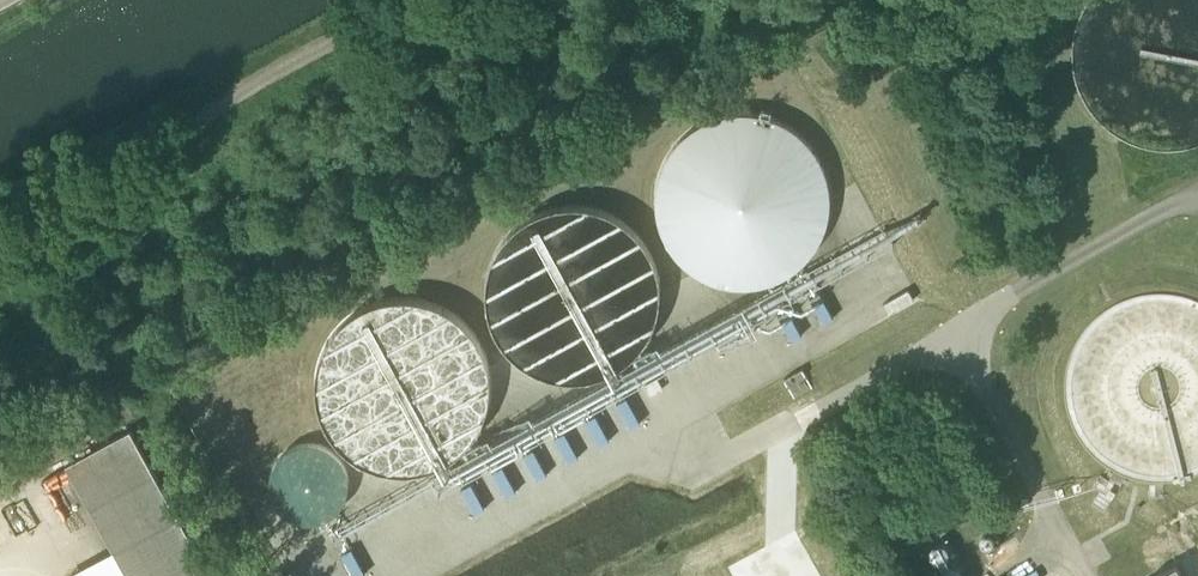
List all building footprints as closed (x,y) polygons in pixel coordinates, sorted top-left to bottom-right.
[(709,121),(685,136),(668,158),(659,184),(659,212),(668,239),(686,261),(710,276),(738,282),(765,279),(789,267),(809,248),(822,224),(826,197),(821,171),(809,147),(789,128),(764,117),(737,114),(709,121)] [(127,575),(210,575),(130,430),(67,465),(127,575)] [(1177,564),(1156,575),(1183,575),(1177,564)]
